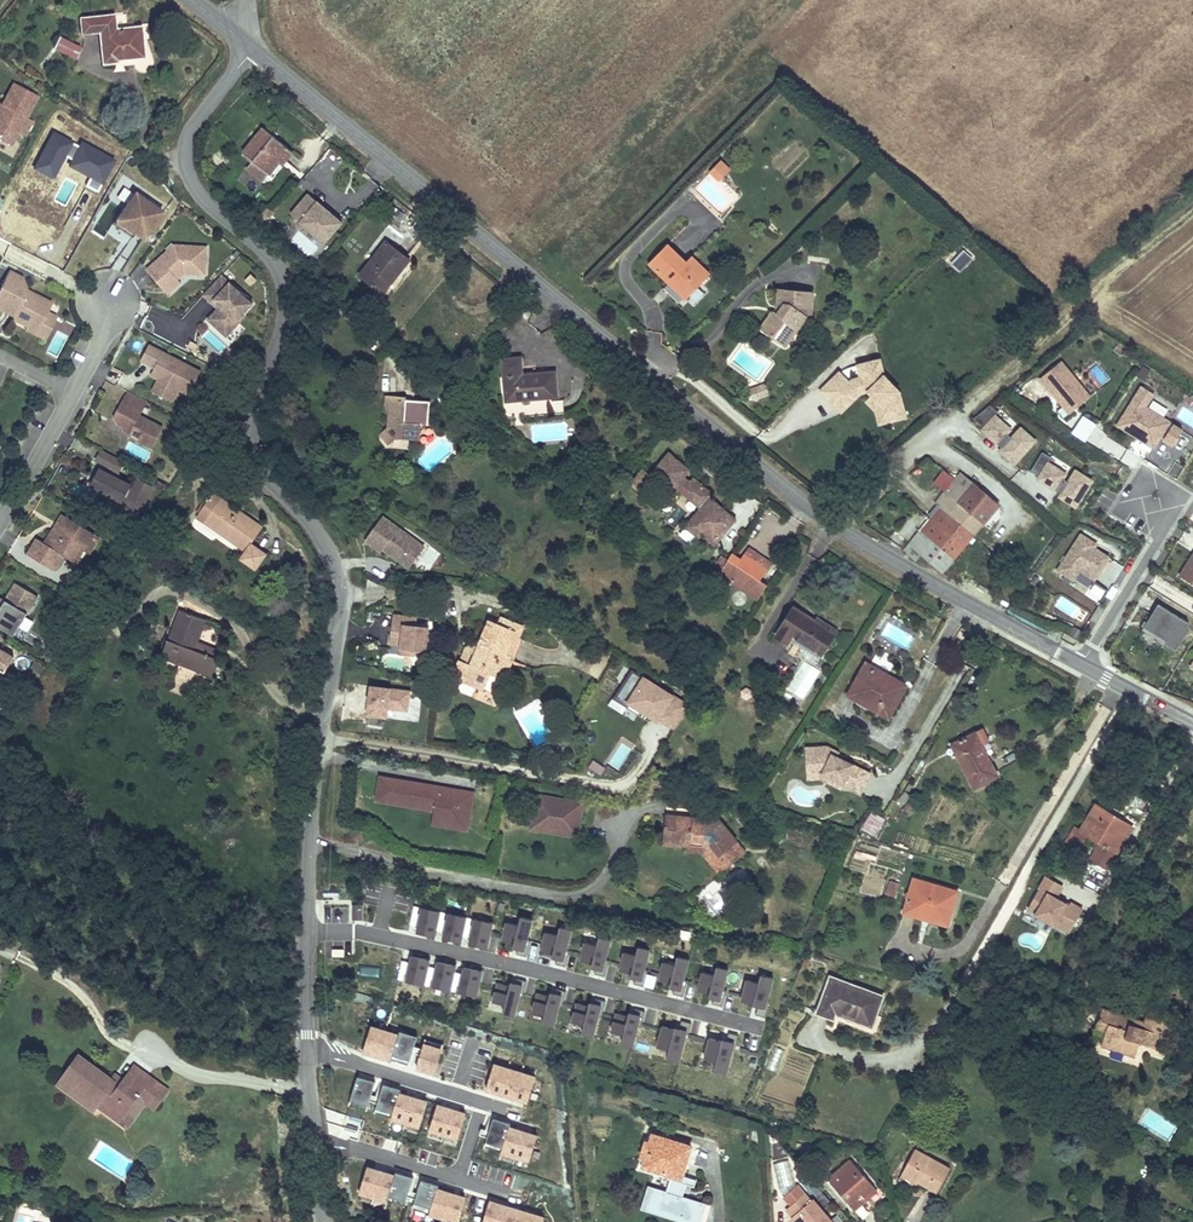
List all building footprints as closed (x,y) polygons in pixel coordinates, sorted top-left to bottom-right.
[(115,30),(114,15),(80,19),(82,34),(100,32),(103,64),(117,62),(117,60),(143,58),(140,27),(115,30)] [(76,60),(82,50),(67,41),(61,51),(76,60)] [(11,144),(18,131),(24,135),(30,123),(24,120),(36,98),(12,85),(0,106),(0,138),(11,144)] [(293,152),(263,128),(243,153),(253,161),(247,168),(264,181),(279,163),(282,158),(286,161),(293,152)] [(720,181),(732,168),(721,158),(709,171),(720,181)] [(297,202),(306,192),(301,187),(292,197),(297,202)] [(123,210),(116,220),(144,239),(162,211),(135,193),(123,210)] [(343,223),(308,195),(293,214),(325,244),(343,223)] [(266,208),(259,216),(267,222),(272,213),(266,208)] [(651,237),(632,256),(653,276),(655,274),(659,279),(656,281),(668,293),(687,275),(670,257),(651,237)] [(387,242),(361,275),(381,291),(405,260),(398,255),(400,252),(387,242)] [(147,270),(162,287),(175,276),(178,279),(184,273),(205,274),(207,247),(174,245),(174,251),(171,254),(168,251),(147,270)] [(676,252),(670,257),(687,275),(693,269),(676,252)] [(407,262),(405,260),(381,291),(383,293),(407,262)] [(0,287),(0,309),(14,316),(13,319),(27,327),(30,320),(41,325),(47,312),(52,303),(32,293),(32,294),(27,292),(26,290),(22,277),(8,270),(0,287)] [(253,301),(223,273),(202,296),(216,308),(207,318),(226,335),(246,314),(243,312),(253,301)] [(162,287),(168,294),(181,282),(178,279),(175,276),(162,287)] [(813,314),(815,290),(777,287),(776,302),(779,302),(784,302),(784,305),(780,311),(774,310),(772,312),(770,311),(759,327),(774,338),(786,335),(792,326),(798,329),(808,314),(813,314)] [(784,302),(779,302),(774,310),(780,311),(784,305),(784,302)] [(30,320),(27,327),(26,329),(44,338),(55,316),(47,312),(41,325),(30,320)] [(786,346),(798,329),(792,326),(786,335),(774,338),(786,346)] [(201,371),(149,344),(141,360),(150,365),(151,363),(156,365),(155,367),(151,375),(158,379),(157,382),(177,393),(179,390),(189,395),(201,371)] [(852,377),(849,380),(839,370),(817,390),(840,414),(862,394),(869,392),(871,394),(864,401),(874,411),(877,425),(908,417),(901,391),(903,389),(885,372),(881,357),(855,363),(858,375),(852,377)] [(503,360),(507,401),(556,397),(555,373),(522,376),(520,359),(503,360)] [(1061,363),(1040,379),(1069,415),(1090,397),(1061,363)] [(177,393),(157,382),(153,390),(173,400),(177,393)] [(768,395),(764,384),(749,390),(752,400),(768,395)] [(1114,426),(1153,449),(1159,439),(1172,446),(1182,429),(1169,422),(1170,421),(1147,407),(1154,394),(1138,384),(1114,426)] [(430,402),(411,400),(410,404),(405,404),(406,400),(406,397),(386,396),(386,407),(390,407),(389,427),(380,433),(389,444),(398,437),(410,438),(412,439),(420,432),(417,429),(418,424),(428,425),(430,402)] [(118,424),(130,430),(128,435),(151,447),(161,427),(139,415),(142,411),(121,400),(113,417),(118,424)] [(564,414),(563,400),(507,405),(508,419),(564,414)] [(1000,415),(989,404),(975,420),(985,429),(983,431),(997,444),(1000,441),(1005,447),(1000,452),(1014,465),(1036,442),(1020,428),(1011,438),(1008,434),(1011,430),(997,417),(1000,415)] [(1087,442),(1098,422),(1082,414),(1072,433),(1087,442)] [(451,420),(444,426),(450,433),(457,427),(451,420)] [(1121,458),(1127,448),(1099,432),(1093,441),(1121,458)] [(125,462),(102,450),(96,461),(112,469),(109,474),(100,469),(92,486),(121,501),(124,497),(126,498),(119,512),(135,520),(153,486),(137,478),(131,488),(129,487),(130,485),(117,478),(125,462)] [(689,470),(669,453),(650,476),(643,470),(631,484),(647,498),(658,484),(673,497),(679,489),(701,508),(686,527),(699,538),(702,534),(715,545),(736,520),(711,498),(713,495),(693,478),(690,482),(684,477),(689,470)] [(1057,498),(1075,509),(1091,481),(1076,473),(1069,484),(1063,480),(1065,475),(1047,465),(1049,460),(1043,456),(1034,472),(1041,476),(1038,481),(1054,490),(1056,489),(1061,492),(1057,498)] [(942,491),(953,478),(942,469),(931,482),(942,491)] [(973,536),(999,504),(959,470),(953,478),(942,491),(932,502),(940,508),(973,536)] [(251,544),(263,527),(213,494),(196,518),(246,552),(241,559),(256,569),(266,554),(251,544)] [(940,508),(904,551),(916,561),(920,556),(942,573),(973,536),(940,508)] [(81,548),(91,532),(62,515),(57,524),(61,526),(55,536),(51,534),(45,544),(37,539),(28,554),(56,571),(65,556),(76,563),(84,550),(81,548)] [(412,538),(382,518),(366,542),(380,552),(382,549),(397,559),(412,538)] [(55,536),(61,526),(57,524),(51,534),(55,536)] [(1110,556),(1095,547),(1098,543),(1079,531),(1054,571),(1073,582),(1079,572),(1094,581),(1110,556)] [(84,550),(94,534),(91,532),(81,548),(84,550)] [(410,568),(424,546),(412,538),(397,559),(410,568)] [(745,555),(767,570),(772,563),(750,548),(745,555)] [(1177,576),(1192,586),(1192,549),(1177,576)] [(767,570),(745,555),(741,561),(732,554),(720,573),(758,600),(767,585),(760,580),(767,570)] [(17,584),(6,601),(0,611),(0,630),(15,640),(41,599),(17,584)] [(815,620),(794,607),(776,636),(788,644),(793,636),(822,654),(835,633),(815,620)] [(1189,622),(1164,607),(1157,620),(1151,616),(1144,628),(1166,640),(1165,643),(1177,651),(1190,628),(1189,622)] [(173,644),(167,660),(208,675),(214,658),(194,651),(197,643),(205,621),(180,611),(168,642),(173,644)] [(416,618),(395,615),(391,642),(414,645),(413,651),(425,652),(428,627),(415,625),(416,618)] [(815,620),(835,633),(838,629),(817,616),(815,620)] [(99,623),(92,618),(84,630),(87,631),(89,628),(94,631),(99,623)] [(513,636),(517,625),(500,618),(498,624),(490,620),(480,645),(472,665),(461,661),(459,660),(453,673),(462,676),(460,680),(484,690),(491,675),(503,680),(511,661),(509,660),(518,638),(513,636)] [(108,628),(99,623),(94,631),(89,628),(87,631),(84,630),(82,633),(90,637),(99,643),(108,628)] [(523,627),(517,625),(513,636),(518,638),(523,627)] [(90,637),(82,633),(77,642),(84,646),(90,637)] [(461,661),(472,665),(480,645),(470,641),(461,661)] [(168,642),(163,658),(167,660),(173,644),(168,642)] [(197,643),(194,651),(214,658),(217,651),(197,643)] [(5,674),(14,658),(0,650),(0,671),(5,674)] [(219,660),(214,658),(208,675),(212,677),(219,660)] [(906,686),(866,663),(848,696),(888,718),(906,686)] [(689,706),(634,671),(617,697),(630,705),(632,702),(676,727),(689,706)] [(463,683),(460,690),(471,694),(474,687),(463,683)] [(411,691),(371,686),(368,715),(386,717),(389,708),(409,711),(411,691)] [(613,698),(608,705),(622,714),(626,707),(613,698)] [(951,745),(974,788),(998,776),(975,733),(951,745)] [(620,769),(630,747),(620,743),(610,764),(620,769)] [(843,785),(860,794),(871,773),(837,757),(832,754),(834,750),(827,746),(805,746),(804,773),(821,774),(830,779),(836,778),(840,780),(843,785)] [(551,756),(545,747),(540,749),(541,750),(539,752),(540,754),(539,755),(543,761),(551,756)] [(821,774),(804,773),(804,779),(819,779),(841,790),(843,785),(840,780),(836,778),(830,779),(821,774)] [(415,783),(380,777),(380,780),(397,783),(394,800),(377,797),(376,800),(411,806),(415,783)] [(397,783),(380,780),(377,797),(394,800),(397,783)] [(462,791),(415,783),(411,806),(435,810),(434,814),(457,818),(462,791)] [(468,820),(473,793),(462,791),(457,818),(434,814),(433,823),(467,829),(468,820)] [(535,793),(528,831),(578,838),(585,802),(535,793)] [(1090,859),(1107,868),(1130,830),(1114,820),(1116,817),(1096,805),(1080,831),(1075,828),(1066,843),(1079,851),(1088,836),(1100,843),(1090,859)] [(710,811),(694,809),(693,818),(719,821),(710,811)] [(719,821),(693,818),(665,816),(663,843),(689,845),(690,846),(691,839),(708,841),(720,855),(737,842),(719,821)] [(1132,827),(1116,817),(1114,820),(1130,830),(1132,827)] [(737,842),(720,855),(708,841),(691,839),(690,846),(689,845),(688,851),(702,853),(719,873),(745,852),(737,842)] [(914,879),(904,913),(916,916),(916,913),(945,922),(950,904),(953,905),(957,892),(914,879)] [(895,897),(899,883),(890,881),(886,894),(895,897)] [(714,922),(721,916),(719,912),(705,895),(700,890),(693,896),(714,922)] [(364,920),(364,904),(353,904),(352,919),(364,920)] [(945,922),(916,913),(916,916),(947,925),(953,905),(950,904),(945,922)] [(441,911),(421,906),(416,931),(436,935),(441,911)] [(469,917),(449,913),(443,938),(463,942),(469,917)] [(514,945),(515,948),(527,952),(536,920),(522,916),(520,925),(508,922),(502,942),(514,945)] [(495,923),(475,919),(469,943),(489,948),(495,923)] [(553,956),(554,959),(566,963),(575,931),(561,927),(559,936),(547,932),(541,953),(553,956)] [(592,965),(593,968),(605,971),(615,939),(600,935),(598,944),(586,941),(581,961),(592,965)] [(632,975),(633,978),(646,981),(655,949),(641,945),(638,954),(627,951),(621,971),(632,975)] [(433,959),(412,955),(407,979),(427,984),(433,959)] [(670,984),(671,987),(683,991),(693,959),(678,955),(676,964),(664,960),(659,981),(670,984)] [(458,964),(437,960),(432,985),(452,989),(458,964)] [(485,971),(465,967),(460,992),(480,996),(485,971)] [(711,996),(711,999),(724,1002),(733,971),(719,967),(717,975),(705,972),(699,993),(711,996)] [(754,1003),(754,1006),(767,1009),(776,978),(762,974),(759,983),(748,979),(742,1000),(754,1003)] [(883,996),(830,977),(817,1012),(833,1019),(835,1013),(872,1027),(883,996)] [(510,985),(498,982),(493,1001),(507,1004),(505,1012),(517,1015),(524,985),(512,982),(510,985)] [(550,994),(538,991),(533,1010),(547,1014),(545,1022),(557,1025),(564,995),(552,991),(550,994)] [(109,1002),(119,1008),(124,1000),(113,994),(109,1002)] [(590,1005),(578,1002),(573,1021),(587,1024),(585,1033),(597,1036),(604,1005),(592,1002),(590,1005)] [(1164,1051),(1175,1016),(1150,1008),(1145,1023),(1143,1028),(1135,1025),(1137,1020),(1102,1009),(1098,1021),(1108,1025),(1106,1032),(1102,1045),(1135,1056),(1140,1043),(1164,1051)] [(629,1015),(617,1012),(612,1031),(626,1034),(624,1043),(636,1046),(643,1015),(631,1012),(629,1015)] [(1145,1023),(1137,1020),(1135,1025),(1143,1028),(1145,1023)] [(1108,1025),(1098,1021),(1096,1028),(1106,1032),(1108,1025)] [(398,1034),(371,1026),(363,1053),(392,1061),(393,1059),(410,1064),(418,1036),(400,1031),(398,1034)] [(676,1030),(664,1027),(659,1046),(673,1049),(671,1057),(683,1060),(690,1030),(678,1027),(676,1030)] [(616,1051),(620,1038),(616,1037),(612,1050),(616,1051)] [(723,1041),(711,1038),(706,1057),(720,1060),(718,1068),(730,1071),(738,1041),(725,1038),(723,1041)] [(442,1048),(424,1044),(417,1071),(435,1076),(442,1048)] [(125,1081),(116,1074),(112,1081),(81,1058),(62,1085),(93,1108),(98,1102),(122,1120),(139,1096),(146,1100),(155,1107),(167,1090),(135,1066),(125,1081)] [(537,1078),(494,1064),(485,1092),(528,1106),(537,1078)] [(374,1082),(357,1077),(349,1104),(366,1109),(374,1082)] [(428,1101),(401,1093),(403,1089),(384,1083),(377,1106),(394,1111),(391,1120),(420,1129),(428,1101)] [(146,1100),(139,1096),(122,1120),(128,1124),(146,1100)] [(466,1114),(437,1105),(429,1132),(458,1141),(466,1114)] [(538,1135),(511,1127),(512,1123),(494,1117),(487,1140),(503,1145),(501,1154),(530,1163),(538,1135)] [(1142,1135),(1137,1131),(1129,1145),(1135,1148),(1142,1135)] [(652,1154),(650,1154),(650,1152),(647,1152),(653,1134),(649,1133),(637,1169),(670,1180),(671,1176),(647,1168),(652,1154)] [(691,1146),(653,1134),(647,1152),(650,1152),(650,1154),(652,1154),(647,1168),(671,1176),(670,1180),(680,1182),(682,1176),(691,1146)] [(902,1172),(938,1192),(950,1170),(914,1150),(902,1172)] [(828,1180),(854,1211),(862,1204),(858,1198),(861,1196),(863,1198),(875,1188),(851,1160),(828,1180)] [(395,1175),(369,1167),(361,1193),(389,1202),(390,1199),(407,1204),(415,1176),(398,1171),(395,1175)] [(696,1181),(682,1176),(680,1182),(694,1187),(696,1181)] [(438,1189),(440,1184),(421,1179),(414,1202),(431,1207),(428,1216),(449,1221),(457,1221),(465,1197),(438,1189)] [(804,1193),(807,1191),(801,1183),(798,1186),(804,1193)] [(640,1209),(684,1221),(701,1221),(707,1203),(647,1185),(640,1209)] [(812,1199),(811,1201),(808,1198),(811,1196),(807,1191),(804,1193),(798,1186),(785,1196),(792,1204),(786,1210),(792,1217),(791,1218),(794,1221),(832,1221),(812,1199)] [(877,1191),(875,1188),(863,1198),(861,1196),(858,1198),(862,1204),(877,1191)] [(491,1200),(484,1221),(542,1221),(544,1216),(491,1200)]
